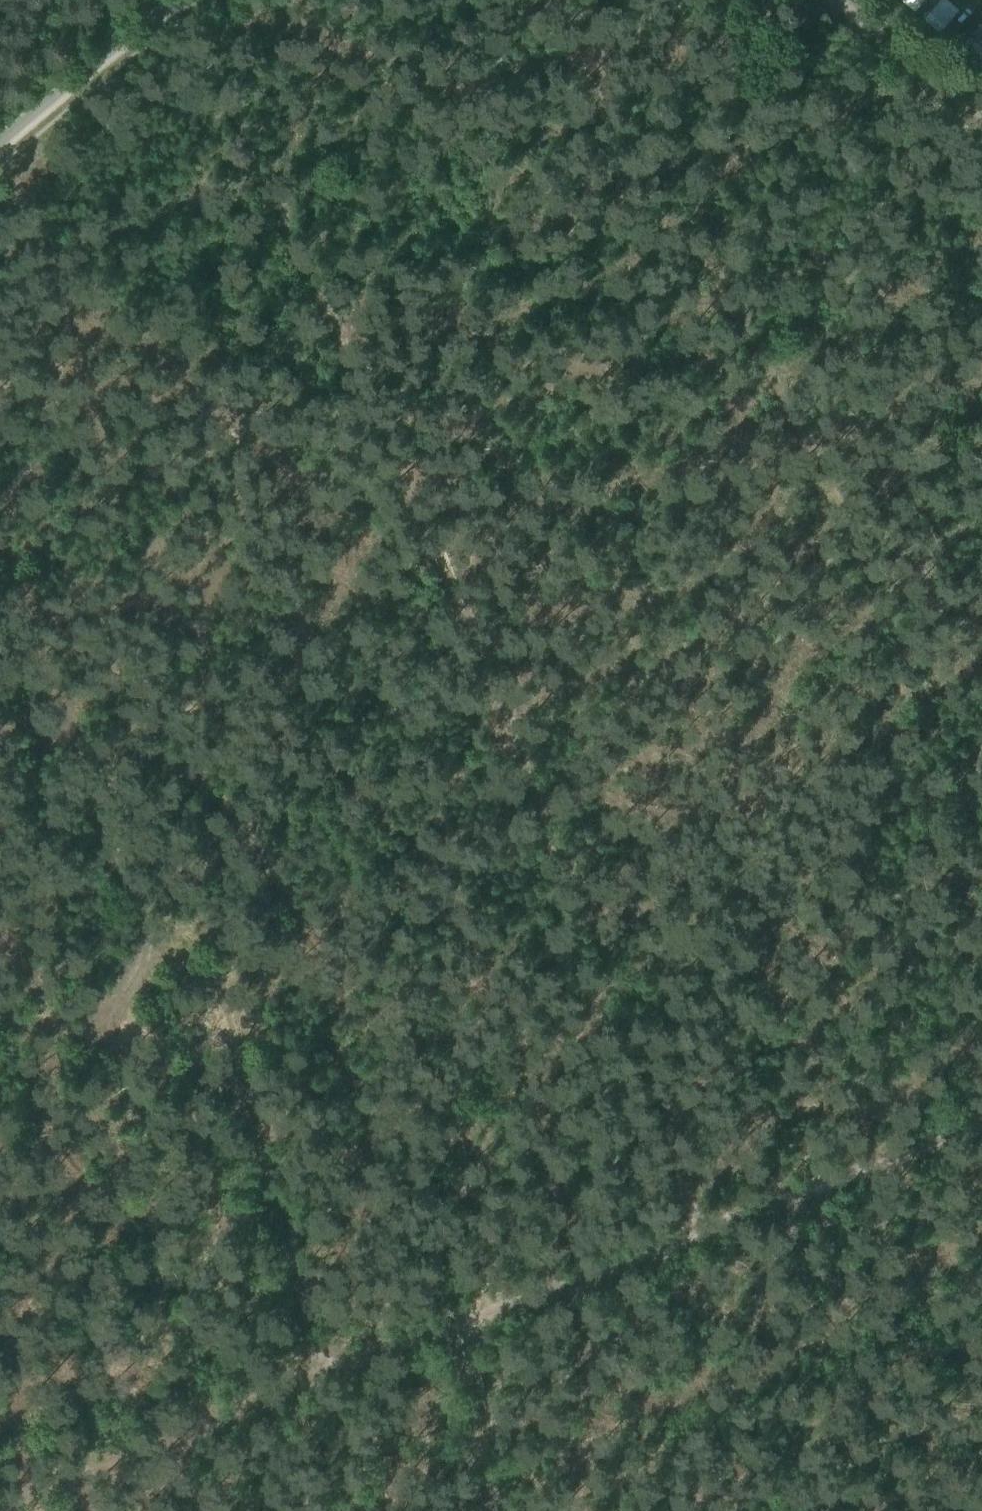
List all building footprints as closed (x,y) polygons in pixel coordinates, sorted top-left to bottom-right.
[(917,12),(927,0),(902,0),(917,12)]
